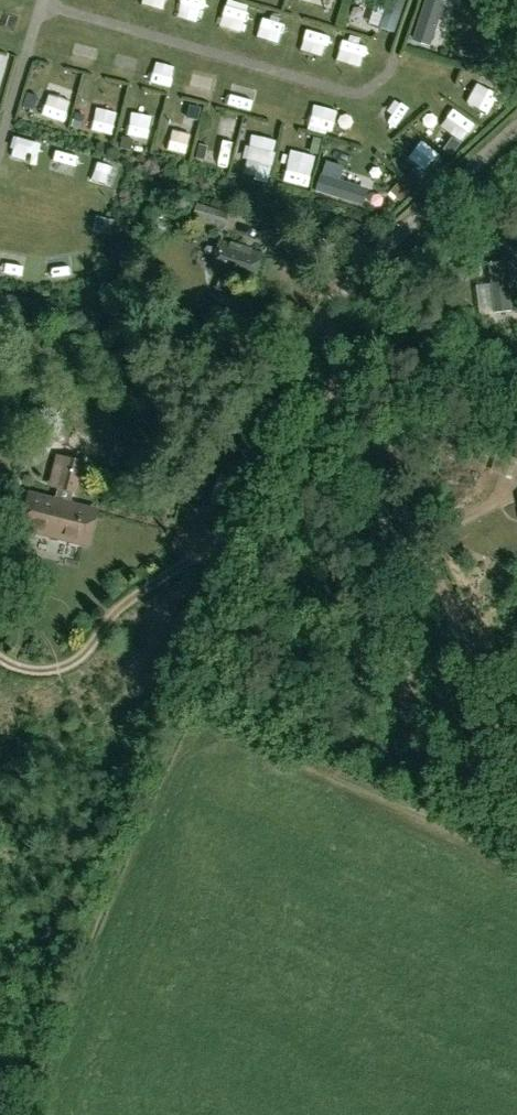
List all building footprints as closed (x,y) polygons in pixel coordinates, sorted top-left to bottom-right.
[(233,8),(255,15),(260,0),(235,0),(233,8)] [(320,16),(313,37),(334,43),(341,22),(320,16)] [(354,25),(351,36),(377,42),(380,31),(354,25)] [(87,37),(84,49),(104,55),(108,43),(87,37)] [(20,48),(0,41),(0,71),(11,74),(20,48)] [(53,102),(79,108),(84,83),(59,77),(53,102)] [(326,89),(320,112),(346,119),(352,96),(326,89)] [(104,117),(124,119),(127,96),(107,94),(104,117)] [(161,126),(163,113),(141,110),(139,123),(161,126)] [(179,135),(197,140),(203,121),(185,115),(179,135)] [(259,122),(258,166),(286,166),(287,122),(259,122)] [(434,124),(424,139),(441,152),(452,137),(434,124)] [(119,167),(120,146),(102,145),(101,166),(119,167)] [(192,217),(223,229),(228,214),(198,202),(192,217)] [(253,285),(262,254),(220,241),(211,272),(253,285)] [(488,259),(494,311),(513,310),(510,285),(507,256),(488,259)] [(87,546),(96,511),(69,504),(73,492),(75,493),(83,464),(58,457),(50,487),(58,489),(55,500),(28,493),(19,528),(87,546)]
